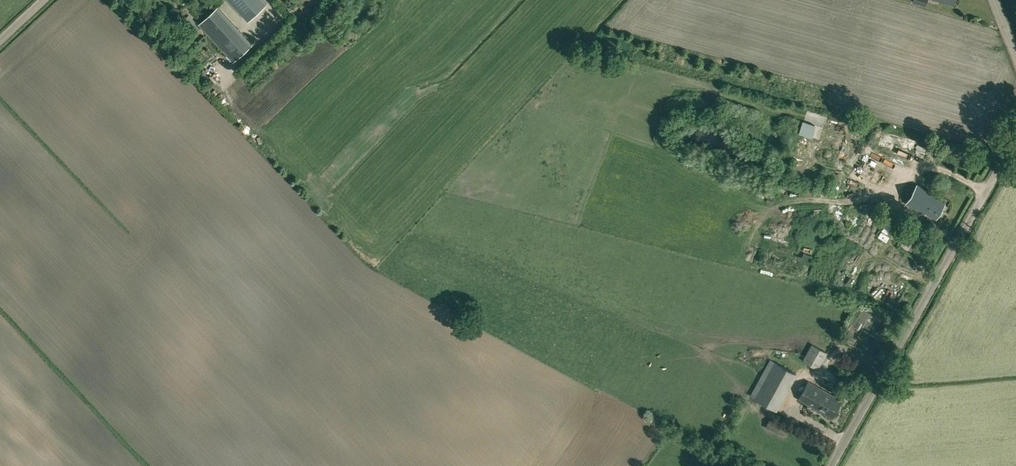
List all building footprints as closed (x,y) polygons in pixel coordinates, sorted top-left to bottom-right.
[(248,20),(267,3),(264,0),(230,0),(248,20)] [(217,7),(199,23),(234,61),(252,44),(217,7)] [(182,20),(188,28),(190,27),(195,22),(189,14),(182,20)] [(936,217),(945,201),(935,196),(936,194),(917,184),(907,202),(925,213),(926,211),(936,217)] [(900,245),(908,250),(911,245),(916,236),(908,231),(900,245)] [(802,257),(811,261),(813,256),(804,252),(802,257)] [(818,369),(827,353),(812,344),(803,360),(818,369)] [(750,395),(777,410),(797,374),(770,358),(750,395)] [(808,381),(798,399),(832,417),(842,400),(808,381)] [(778,433),(783,424),(771,417),(765,427),(778,433)]
